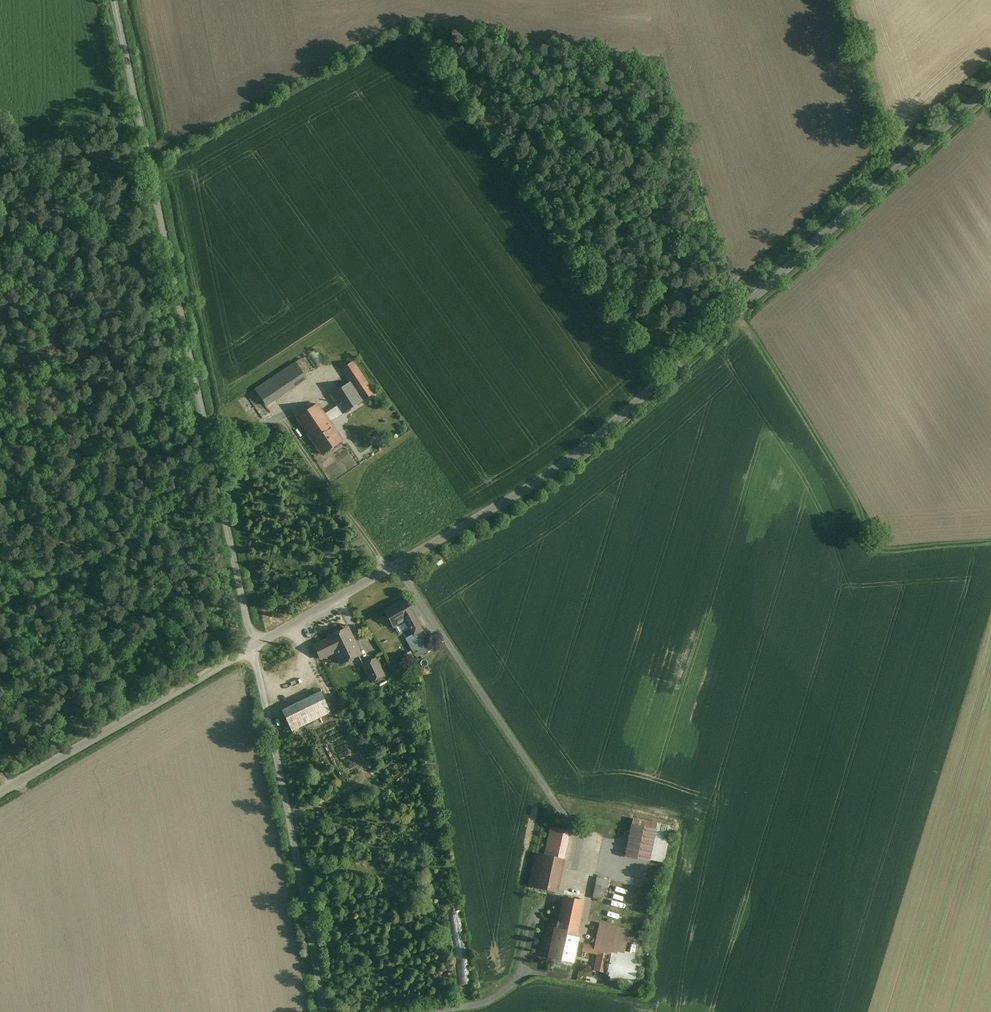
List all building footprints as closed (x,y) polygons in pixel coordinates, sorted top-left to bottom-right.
[(312,354),(318,364),(323,360),(317,350),(312,354)] [(296,362),(255,390),(266,405),(306,378),(296,362)] [(351,382),(331,396),(342,414),(374,393),(353,362),(342,369),(351,382)] [(266,405),(255,390),(247,395),(262,418),(271,413),(266,405)] [(297,418),(308,434),(328,420),(317,404),(297,418)] [(328,420),(308,434),(322,455),(342,441),(328,420)] [(404,600),(385,611),(394,627),(405,620),(408,624),(403,627),(409,637),(421,631),(412,616),(413,616),(404,600)] [(329,639),(315,646),(321,659),(335,652),(341,664),(346,662),(348,663),(353,661),(354,658),(359,655),(353,644),(355,643),(348,628),(328,638),(329,639)] [(422,633),(409,641),(415,652),(429,644),(422,633)] [(375,659),(363,665),(371,682),(383,675),(375,659)] [(320,693),(283,711),(292,730),(329,712),(320,693)] [(633,819),(625,856),(649,860),(656,825),(657,824),(633,819)] [(671,828),(656,825),(649,860),(663,863),(671,828)] [(536,853),(529,885),(556,892),(569,832),(551,828),(545,855),(536,853)] [(597,878),(593,898),(600,900),(601,893),(605,894),(608,880),(597,878)] [(563,897),(556,929),(577,934),(584,902),(563,897)] [(584,944),(582,951),(598,955),(595,970),(604,972),(608,957),(615,958),(617,952),(624,953),(629,931),(600,924),(595,946),(584,944)] [(577,934),(556,929),(550,957),(571,962),(577,934)]
